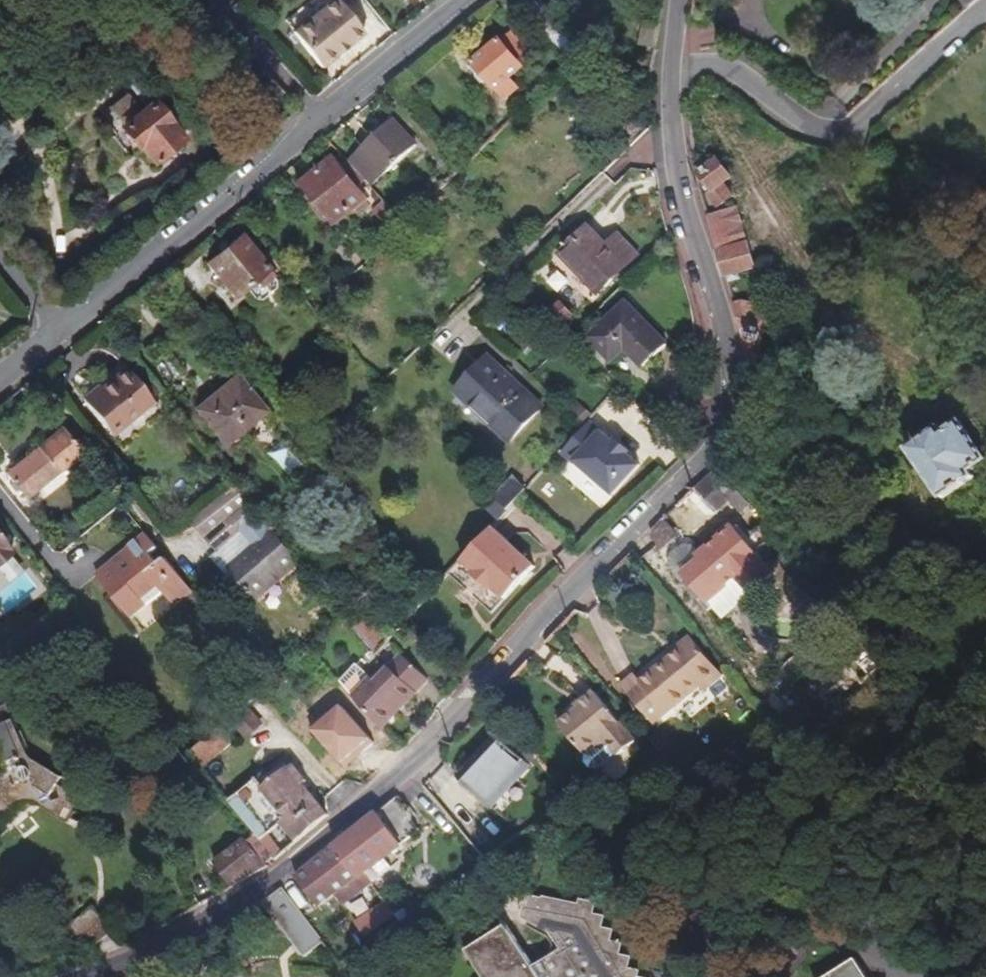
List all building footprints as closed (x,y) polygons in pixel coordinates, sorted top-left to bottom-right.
[(293,32),(321,68),(337,55),(335,53),(347,44),(348,45),(364,33),(338,0),(333,0),(293,32)] [(972,5),(978,0),(963,0),(959,3),(965,11),(972,5)] [(204,21),(197,27),(208,39),(215,33),(204,21)] [(500,39),(473,62),(496,90),(497,89),(506,100),(517,90),(509,80),(524,67),(522,64),(532,55),(513,32),(503,41),(500,39)] [(153,163),(182,139),(153,103),(122,127),(137,147),(139,146),(153,163)] [(372,187),(417,145),(393,119),(383,129),(379,125),(368,135),(372,139),(348,161),(366,181),(372,187)] [(334,146),(328,138),(321,144),(328,152),(334,146)] [(337,224),(367,199),(358,188),(366,181),(348,161),(342,154),(336,160),(335,158),(304,184),(337,224)] [(732,178),(718,159),(706,168),(703,163),(696,168),(698,171),(709,185),(705,188),(720,207),(733,197),(723,184),(732,178)] [(395,233),(405,223),(384,200),(374,210),(395,233)] [(748,239),(738,207),(708,216),(718,249),(748,239)] [(598,294),(639,255),(618,234),(607,245),(589,227),(571,244),(568,242),(563,247),(566,249),(560,254),(598,294)] [(206,264),(233,297),(254,280),(260,287),(274,276),(240,236),(206,264)] [(757,267),(748,239),(718,249),(726,276),(757,267)] [(560,325),(572,314),(561,302),(549,314),(560,325)] [(744,337),(751,361),(764,358),(761,343),(764,331),(774,321),(758,305),(744,302),(735,305),(744,337)] [(625,348),(644,368),(667,345),(625,303),(589,338),(612,361),(625,348)] [(542,407),(488,357),(456,391),(510,442),(542,407)] [(161,392),(139,364),(129,372),(151,399),(161,392)] [(153,402),(151,399),(129,372),(126,368),(84,402),(104,428),(119,416),(125,424),(153,402)] [(235,377),(195,409),(224,444),(241,430),(264,411),(235,377)] [(977,452),(956,409),(937,419),(934,413),(900,430),(904,436),(901,438),(900,443),(904,452),(910,455),(912,453),(928,485),(962,467),(958,462),(977,452)] [(119,416),(104,428),(111,436),(125,424),(119,416)] [(614,442),(589,421),(585,425),(562,451),(614,496),(641,466),(628,455),(631,452),(616,439),(614,442)] [(82,452),(63,429),(7,473),(25,496),(82,452)] [(241,430),(224,444),(229,450),(245,436),(241,430)] [(725,461),(718,468),(731,481),(743,468),(731,454),(730,454),(730,455),(725,461)] [(731,481),(718,468),(696,489),(718,511),(728,501),(738,511),(750,500),(748,499),(737,487),(731,481)] [(497,498),(508,510),(518,500),(527,490),(514,478),(497,498)] [(300,562),(235,484),(190,520),(218,552),(211,558),(240,591),(245,587),(257,600),(300,562)] [(683,571),(709,603),(740,578),(745,584),(766,566),(761,560),(765,556),(738,525),(704,554),(700,549),(693,548),(679,559),(678,566),(683,571)] [(492,527),(462,559),(476,572),(474,574),(491,590),(493,588),(505,600),(535,568),(492,527)] [(151,554),(159,548),(148,534),(123,554),(128,560),(118,568),(113,562),(97,575),(132,618),(148,605),(143,599),(159,586),(175,606),(193,591),(166,558),(159,564),(151,554)] [(11,555),(8,551),(10,550),(0,537),(0,564),(11,555)] [(344,617),(358,633),(370,621),(355,605),(345,616),(344,617)] [(388,640),(370,621),(358,633),(376,652),(388,640)] [(704,691),(723,675),(690,637),(675,649),(677,651),(679,654),(672,660),(670,658),(641,682),(635,676),(622,687),(655,725),(700,686),(704,691)] [(354,697),(383,729),(433,684),(409,657),(379,684),(374,679),(354,697)] [(239,711),(268,685),(258,672),(228,698),(239,711)] [(619,756),(636,742),(595,691),(577,706),(579,708),(560,723),(578,746),(580,745),(580,746),(580,747),(579,755),(590,768),(598,769),(617,753),(619,756)] [(31,758),(30,758),(30,757),(28,754),(31,753),(22,732),(19,733),(7,705),(0,708),(0,753),(9,773),(0,780),(0,818),(21,801),(23,805),(36,795),(38,798),(71,819),(83,800),(57,784),(61,777),(31,758)] [(247,736),(262,723),(248,708),(233,722),(247,736)] [(221,727),(190,754),(203,769),(234,741),(221,727)] [(499,737),(460,778),(490,806),(529,765),(499,737)] [(261,838),(262,840),(274,858),(276,860),(285,853),(269,834),(283,823),(297,842),(329,815),(289,766),(263,788),(256,779),(230,802),(258,835),(261,838)] [(443,767),(423,789),(459,822),(479,800),(443,767)] [(38,798),(36,795),(23,805),(21,801),(0,818),(0,821),(3,825),(26,806),(27,805),(28,805),(29,804),(30,804),(32,804),(33,804),(34,804),(35,804),(36,805),(37,805),(68,825),(71,819),(38,798)] [(379,813),(335,847),(357,877),(364,871),(371,866),(373,868),(385,859),(420,830),(397,798),(379,813)] [(267,864),(274,858),(262,840),(261,838),(258,835),(250,844),(253,848),(267,864)] [(234,886),(269,867),(267,864),(253,848),(250,844),(247,840),(215,862),(234,886)] [(357,877),(335,847),(296,878),(319,907),(336,893),(343,903),(373,883),(364,871),(357,877)] [(392,869),(385,859),(373,868),(371,866),(364,871),(373,883),(392,869)] [(312,926),(283,888),(264,903),(305,957),(324,943),(312,926)] [(504,927),(465,953),(481,976),(642,976),(634,972),(635,960),(626,960),(626,946),(617,945),(618,935),(608,933),(609,921),(599,921),(601,908),(590,907),(591,894),(577,893),(577,903),(526,898),(523,922),(555,938),(566,954),(536,975),(504,927)] [(409,915),(399,901),(388,908),(394,917),(398,922),(409,915)] [(374,932),(394,917),(388,908),(386,903),(355,925),(365,938),(369,935),(372,938),(376,935),(374,932)] [(70,926),(90,951),(113,933),(93,908),(70,926)] [(853,963),(831,976),(862,976),(853,963)]
